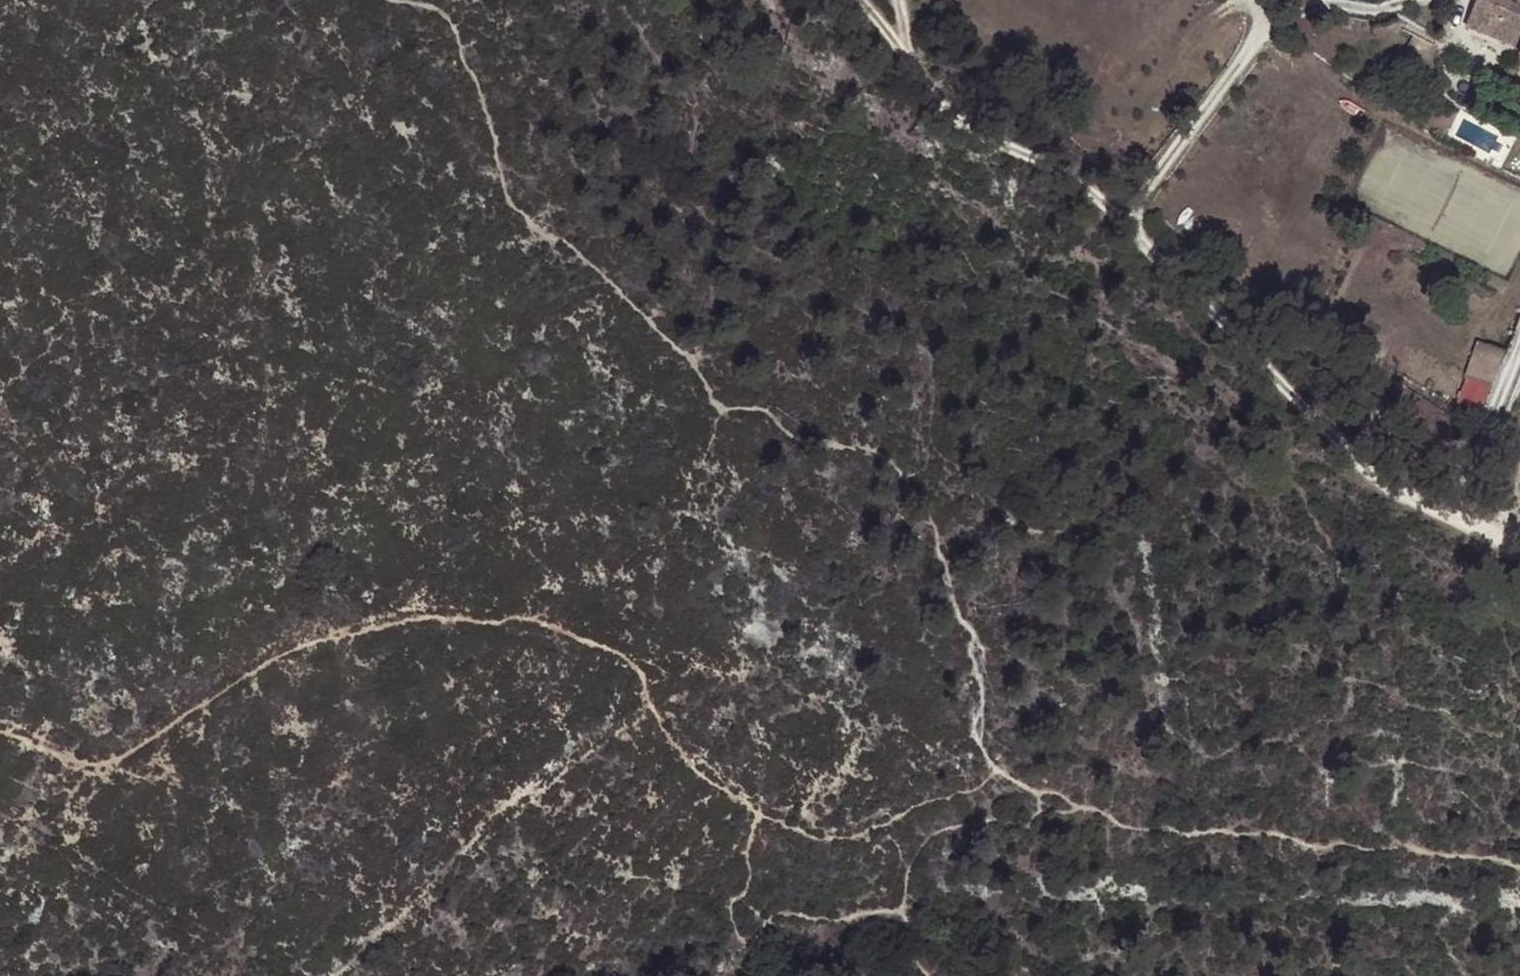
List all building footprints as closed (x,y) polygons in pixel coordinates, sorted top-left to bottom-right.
[(1495,35),(1519,47),(1519,0),(1509,0),(1495,35)] [(1460,387),(1488,396),(1503,351),(1475,342),(1460,387)]
